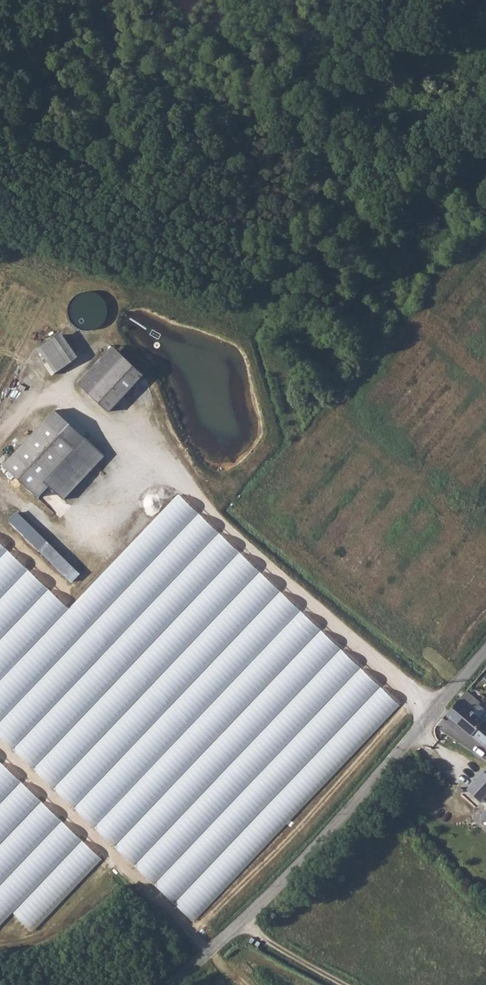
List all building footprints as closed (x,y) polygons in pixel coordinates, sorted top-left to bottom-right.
[(106,293),(72,290),(69,327),(104,330),(106,293)] [(54,374),(79,357),(62,331),(37,348),(54,374)] [(112,346),(77,384),(108,413),(144,375),(112,346)] [(44,420),(3,465),(38,497),(48,486),(45,482),(75,449),(44,420)] [(72,609),(0,540),(0,736),(195,923),(292,819),(401,704),(180,496),(84,596),(72,609)] [(73,579),(77,575),(71,570),(70,572),(55,559),(61,552),(16,512),(7,522),(73,579)] [(461,695),(442,717),(480,749),(477,752),(485,759),(485,758),(485,719),(476,710),(478,708),(461,695)] [(14,914),(31,931),(101,860),(0,761),(0,928),(14,914)] [(483,769),(465,786),(477,799),(485,791),(485,792),(485,772),(483,769)]
